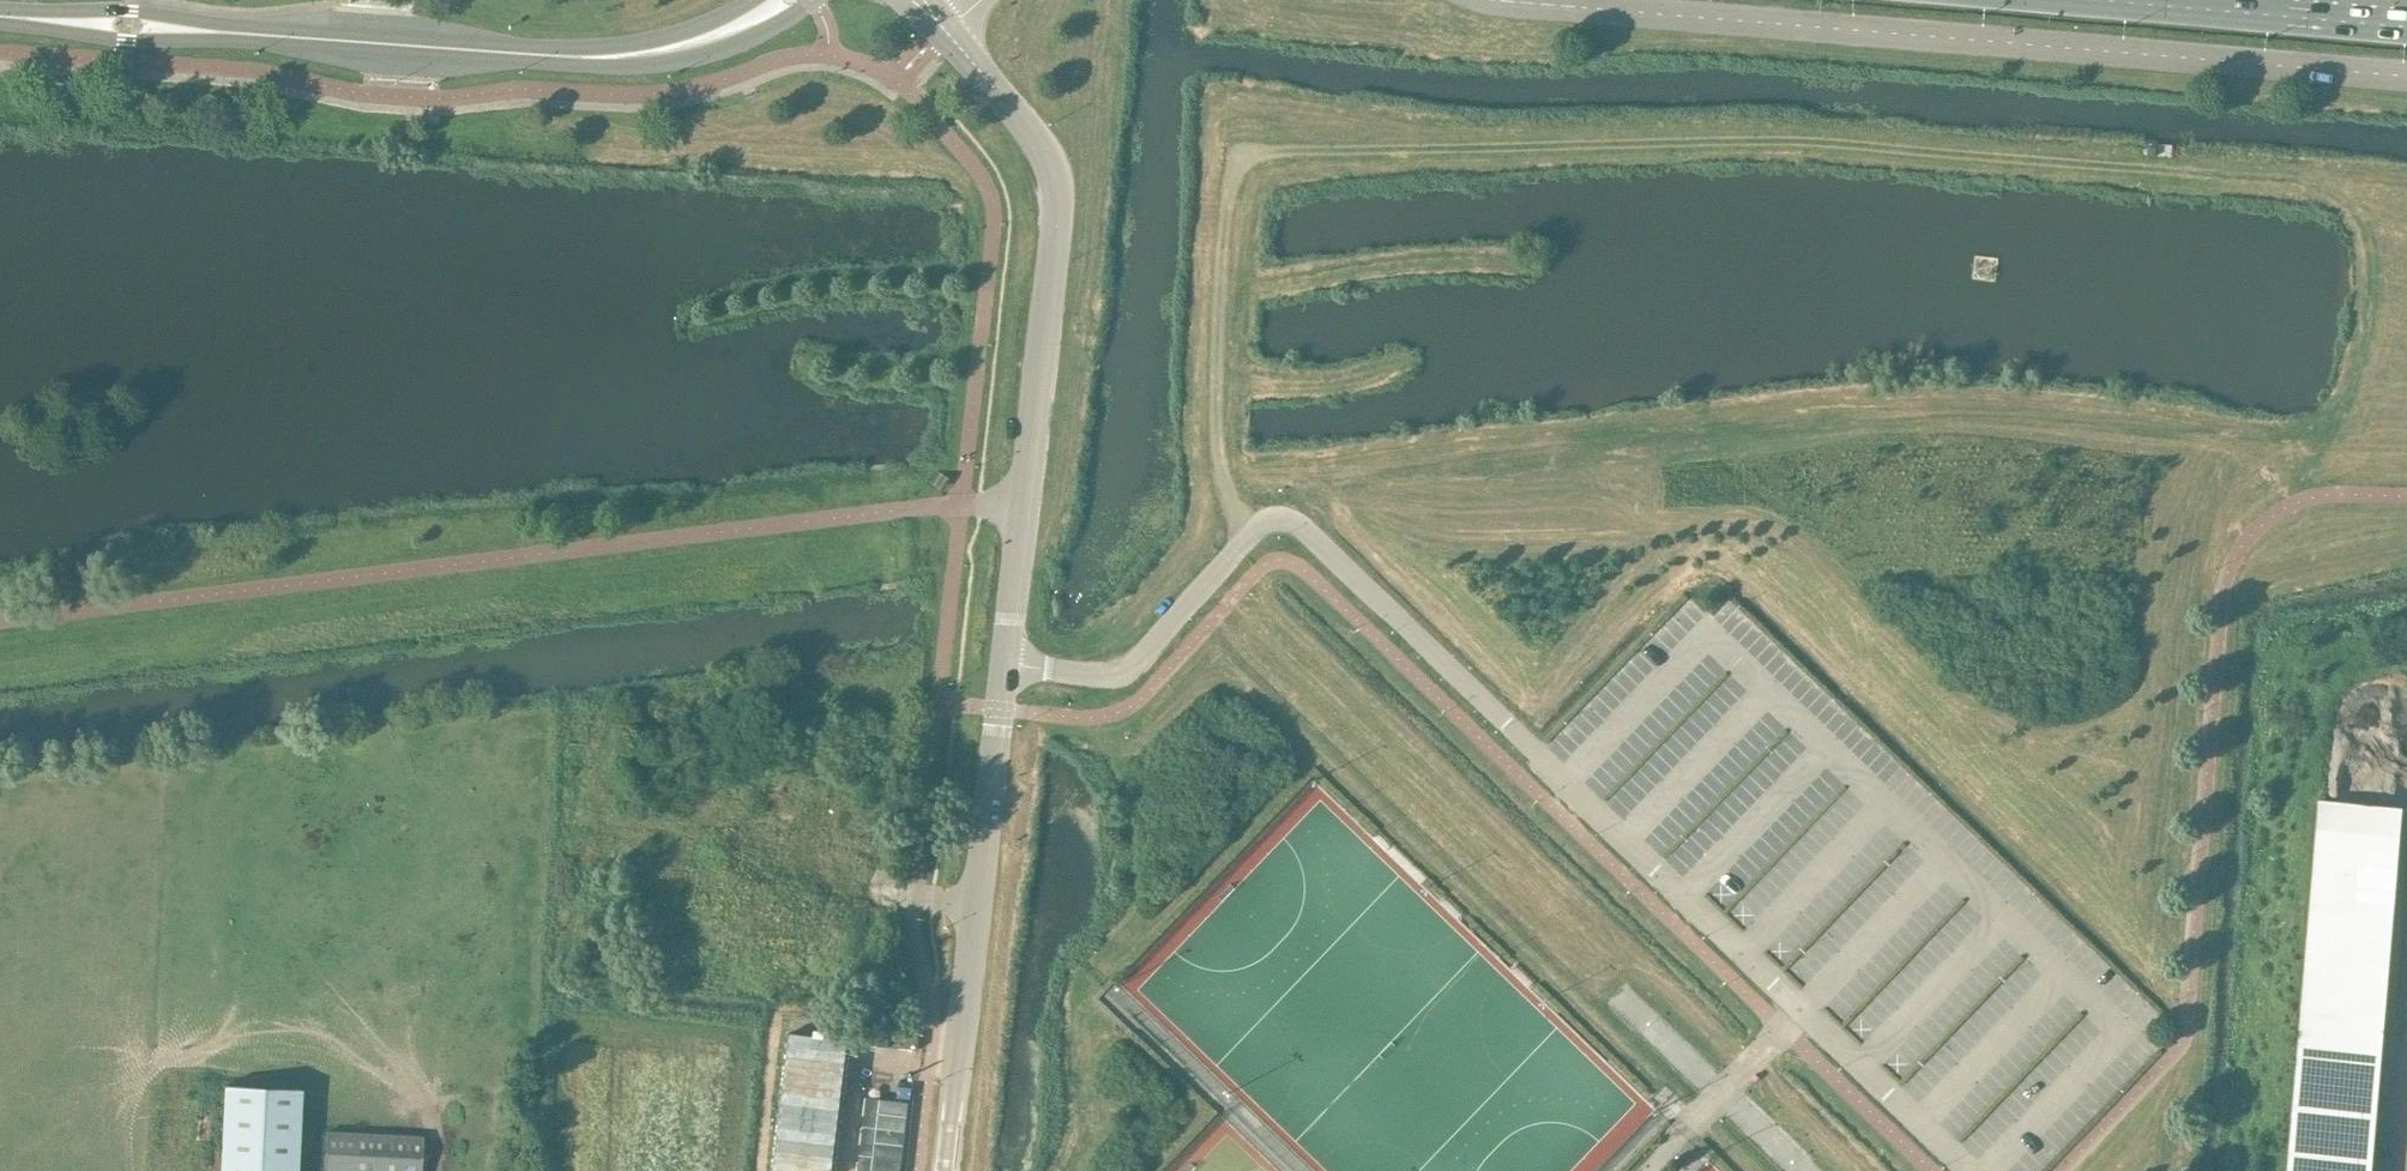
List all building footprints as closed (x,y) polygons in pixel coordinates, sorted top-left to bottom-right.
[(2318,796),(2287,1170),(2366,1170),(2398,797),(2318,796)] [(861,1028),(859,1042),(917,1050),(919,1036),(861,1028)] [(848,1039),(790,1032),(774,1170),(833,1170),(848,1039)] [(301,1090),(224,1086),(220,1170),(297,1170),(301,1090)] [(857,1170),(900,1170),(908,1103),(880,1099),(865,1098),(857,1170)] [(327,1131),(324,1170),(421,1170),(423,1136),(327,1131)]
